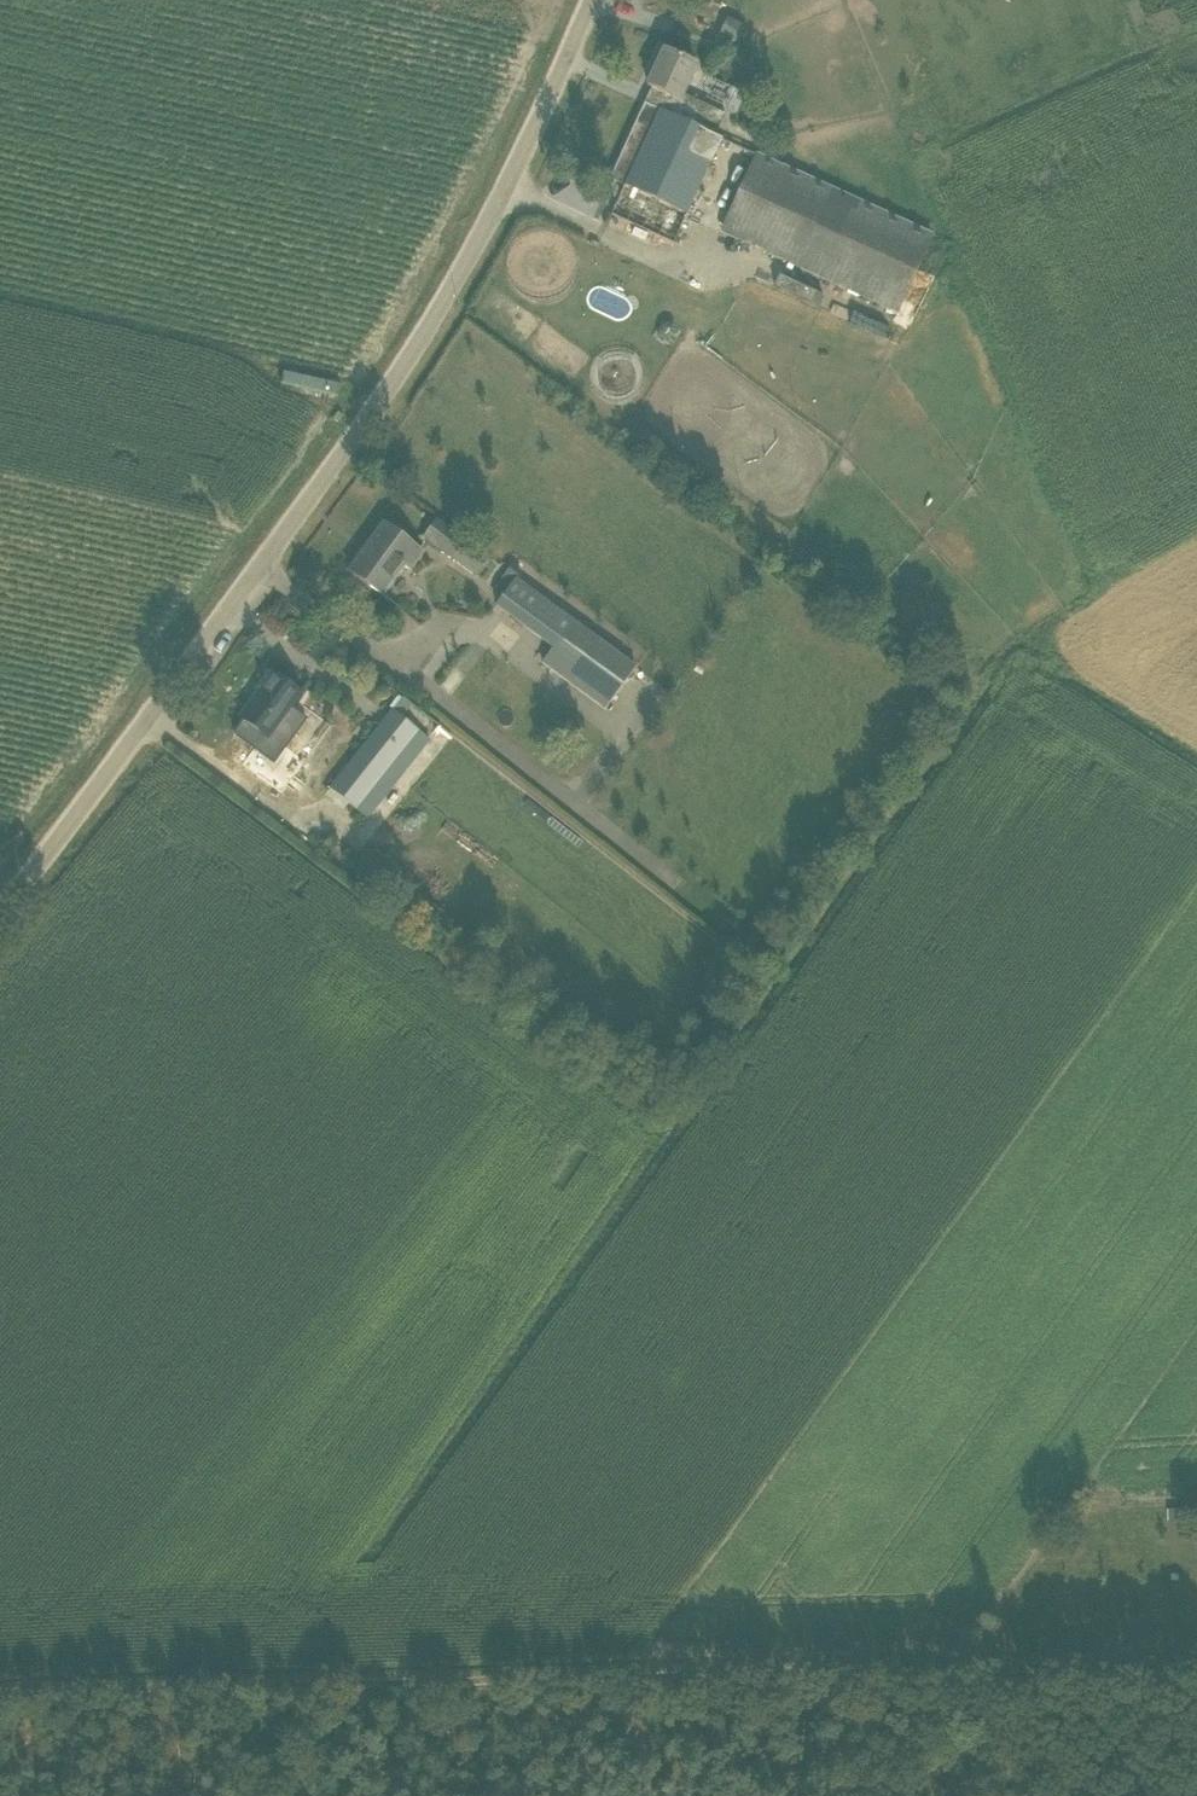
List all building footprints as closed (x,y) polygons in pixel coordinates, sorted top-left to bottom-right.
[(652,88),(645,104),(715,136),(726,115),(683,95),(696,66),(664,52),(662,56),(658,54),(652,67),(656,69),(648,86),(652,88)] [(624,186),(611,215),(673,244),(721,139),(715,136),(645,104),(610,180),(624,186)] [(933,235),(790,169),(756,153),(719,234),(896,315),(933,235)] [(476,575),(488,559),(437,522),(426,537),(476,575)] [(422,553),(383,525),(349,571),(383,596),(404,566),(410,570),(422,553)] [(606,710),(617,694),(636,668),(515,579),(496,605),(553,647),(542,663),(606,710)] [(301,695),(273,674),(241,718),(269,739),(301,695)] [(402,718),(412,705),(404,698),(394,711),(402,718)] [(367,818),(430,739),(402,718),(394,711),(331,789),(367,818)]
